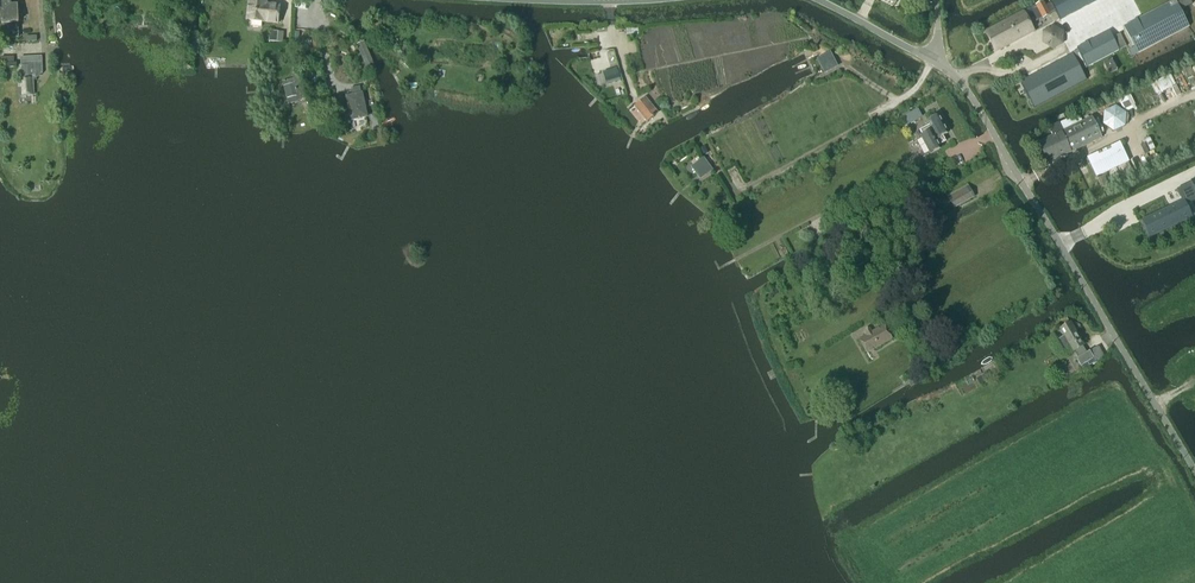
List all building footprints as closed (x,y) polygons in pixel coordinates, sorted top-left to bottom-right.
[(1,16),(2,24),(3,24),(4,38),(18,38),(17,24),(19,24),(18,6),(10,6),(10,0),(0,0),(0,16),(1,16)] [(1059,19),(1061,22),(1103,0),(1056,0),(1051,3),(1045,6),(1043,1),(1035,5),(1042,19),(1051,15),(1050,14),(1056,11),(1059,19)] [(1124,27),(1135,48),(1129,51),(1132,57),(1189,27),(1181,10),(1193,4),(1191,0),(1176,0),(1124,27)] [(278,23),(280,7),(266,5),(266,2),(249,1),(247,21),(264,23),(264,22),(278,23)] [(1023,12),(985,32),(995,52),(1034,31),(1023,12)] [(270,31),(269,42),(282,43),(283,33),(270,31)] [(1087,67),(1119,50),(1110,32),(1077,48),(1087,67)] [(364,42),(356,45),(367,71),(375,68),(364,42)] [(831,53),(819,59),(826,72),(837,66),(831,53)] [(1033,106),(1086,78),(1072,53),(1020,81),(1033,106)] [(42,57),(21,58),(23,96),(34,95),(33,81),(37,80),(37,78),(38,78),(37,74),(43,74),(42,57)] [(1110,75),(1117,71),(1112,60),(1104,64),(1110,75)] [(1194,81),(1194,72),(1191,64),(1147,84),(1155,100),(1194,81)] [(616,69),(604,73),(608,84),(619,81),(616,69)] [(297,79),(297,75),(293,76),(294,79),(282,82),(284,87),(287,98),(288,104),(299,102),(299,101),(305,99),(300,78),(297,79)] [(1155,100),(1147,84),(1147,83),(1093,109),(1104,131),(1131,118),(1128,113),(1155,100)] [(353,96),(346,97),(351,121),(367,117),(362,94),(361,94),(360,87),(351,89),(353,96)] [(647,122),(657,114),(645,99),(635,107),(647,122)] [(904,117),(908,125),(922,117),(918,110),(904,117)] [(917,141),(925,155),(930,153),(931,154),(940,149),(938,146),(946,142),(943,136),(947,133),(938,116),(929,121),(930,124),(919,131),(922,136),(921,137),(922,138),(917,141)] [(1100,138),(1090,117),(1072,126),(1069,119),(1057,124),(1057,123),(1048,127),(1053,136),(1037,144),(1047,164),(1100,138)] [(1087,158),(1096,178),(1129,162),(1120,142),(1119,143),(1087,158)] [(704,160),(693,167),(700,177),(711,170),(704,160)] [(954,208),(975,196),(969,186),(948,197),(954,208)] [(1142,221),(1150,237),(1192,217),(1184,200),(1142,221)] [(1064,337),(1057,341),(1063,352),(1070,347),(1073,352),(1081,366),(1094,359),(1090,352),(1085,354),(1081,347),(1084,346),(1070,324),(1060,330),(1064,337)] [(892,339),(884,325),(872,333),(869,328),(864,331),(867,336),(859,340),(867,353),(892,339)] [(979,385),(989,379),(986,373),(976,378),(979,385)]
